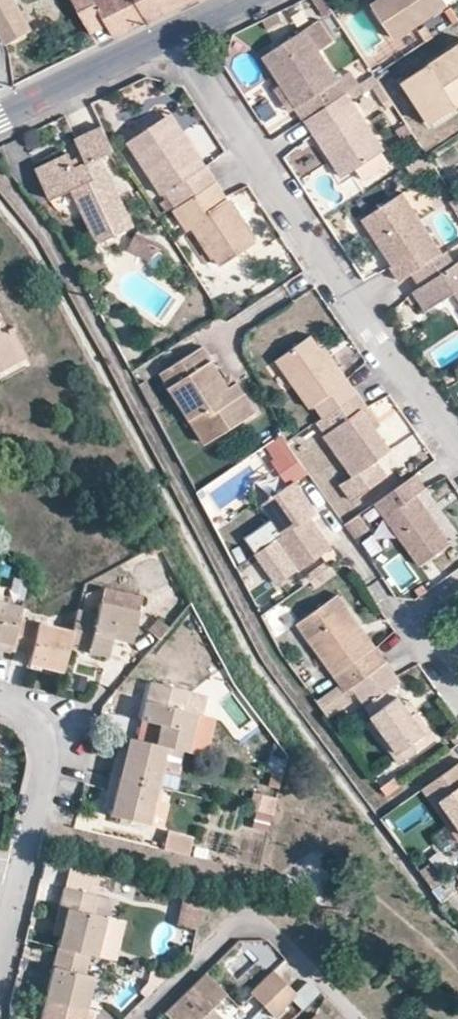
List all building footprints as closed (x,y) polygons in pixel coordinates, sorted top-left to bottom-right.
[(16,0),(0,0),(0,35),(5,44),(33,28),(16,0)] [(112,38),(187,0),(72,0),(83,21),(99,14),(105,25),(112,38)] [(372,4),(396,40),(448,6),(445,0),(379,0),(372,4)] [(452,25),(457,21),(457,20),(452,10),(445,16),(452,25)] [(83,21),(89,32),(105,25),(99,14),(83,21)] [(345,95),(360,86),(317,21),(263,56),(297,107),(307,100),(318,114),(345,95)] [(419,33),(425,42),(433,38),(427,27),(419,33)] [(427,116),(448,103),(452,109),(457,105),(457,46),(404,83),(427,116)] [(318,114),(305,122),(315,136),(322,131),(350,173),(383,153),(345,95),(318,114)] [(448,103),(427,116),(431,124),(452,109),(448,103)] [(199,171),(205,166),(171,113),(164,118),(199,171)] [(177,208),(215,182),(205,166),(199,171),(164,118),(126,142),(160,195),(166,191),(177,208)] [(115,151),(102,125),(75,138),(82,155),(85,161),(75,165),(72,159),(68,151),(35,167),(49,199),(71,189),(98,244),(135,226),(102,156),(115,151)] [(322,131),(315,136),(342,179),(350,173),(322,131)] [(85,161),(82,155),(72,159),(75,165),(85,161)] [(457,192),(457,191),(457,170),(449,177),(457,192)] [(177,208),(173,210),(183,227),(193,220),(221,263),(254,243),(215,182),(177,208)] [(392,267),(402,282),(415,274),(445,255),(404,193),(367,218),(397,264),(392,267)] [(135,235),(127,250),(153,265),(162,254),(173,259),(164,245),(136,232),(135,235)] [(415,274),(423,287),(415,293),(426,311),(454,293),(457,298),(457,265),(456,266),(447,253),(445,255),(415,274)] [(5,370),(27,357),(11,332),(6,336),(0,324),(0,361),(5,370)] [(321,419),(357,393),(332,358),(328,360),(311,334),(274,359),(309,409),(313,406),(321,419)] [(207,444),(254,412),(235,382),(228,388),(201,346),(161,372),(207,444)] [(368,407),(357,393),(321,419),(318,420),(328,435),(325,437),(353,477),(340,486),(351,502),(386,477),(376,461),(391,451),(376,432),(362,411),(368,407)] [(362,411),(376,432),(382,427),(368,407),(362,411)] [(276,455),(289,446),(287,442),(283,433),(268,444),(276,455)] [(294,479),(306,471),(303,467),(289,446),(276,455),(272,458),(287,482),(262,501),(273,516),(244,536),(276,582),(299,565),(300,567),(332,545),(309,512),(314,508),(294,479)] [(426,487),(417,474),(375,504),(420,566),(450,544),(415,495),(426,487)] [(371,528),(361,514),(345,525),(355,539),(371,528)] [(261,565),(242,576),(251,592),(269,581),(261,565)] [(21,607),(4,602),(7,586),(0,584),(0,652),(10,655),(11,652),(19,618),(21,607)] [(340,686),(344,692),(350,687),(386,661),(377,647),(371,651),(352,625),(358,621),(338,593),(297,622),(340,686)] [(97,614),(77,610),(71,632),(68,648),(107,658),(111,639),(131,643),(138,612),(100,603),(97,614)] [(273,635),(290,628),(282,608),(265,615),(273,635)] [(68,648),(71,632),(19,618),(11,652),(30,656),(28,663),(62,671),(68,648)] [(371,651),(377,647),(358,621),(352,625),(371,651)] [(401,682),(386,661),(350,687),(373,719),(368,723),(399,764),(436,738),(418,711),(413,714),(406,704),(394,687),(401,682)] [(158,725),(154,745),(165,748),(183,752),(186,753),(195,715),(199,716),(204,695),(151,682),(141,721),(158,725)] [(340,686),(317,701),(322,708),(344,692),(340,686)] [(322,708),(328,716),(351,701),(344,692),(322,708)] [(413,714),(418,711),(411,701),(406,704),(413,714)] [(115,758),(111,775),(158,787),(162,769),(165,748),(154,745),(129,739),(126,748),(123,759),(115,758)] [(118,747),(115,758),(123,759),(126,748),(118,747)] [(183,752),(165,748),(162,769),(177,771),(183,752)] [(423,789),(457,841),(457,765),(423,789)] [(277,788),(280,775),(272,774),(269,785),(277,788)] [(158,787),(111,775),(106,795),(114,798),(112,807),(110,817),(148,826),(154,800),(158,787)] [(249,809),(271,814),(275,798),(253,793),(249,809)] [(114,798),(106,795),(104,805),(112,807),(114,798)] [(168,804),(154,800),(148,826),(162,829),(168,804)] [(168,834),(164,853),(190,858),(194,840),(168,834)] [(88,955),(96,957),(103,917),(93,915),(98,896),(62,888),(53,928),(62,930),(60,938),(57,948),(88,955)] [(202,904),(183,901),(179,927),(198,930),(202,904)] [(62,930),(53,928),(51,935),(60,938),(62,930)] [(57,948),(44,1002),(40,1018),(90,1018),(92,1013),(84,1011),(92,976),(84,973),(88,955),(57,948)] [(250,993),(263,1006),(285,984),(272,972),(250,993)] [(206,974),(165,1015),(168,1018),(250,1018),(206,974)] [(285,984),(263,1006),(274,1018),(297,995),(285,984)]
